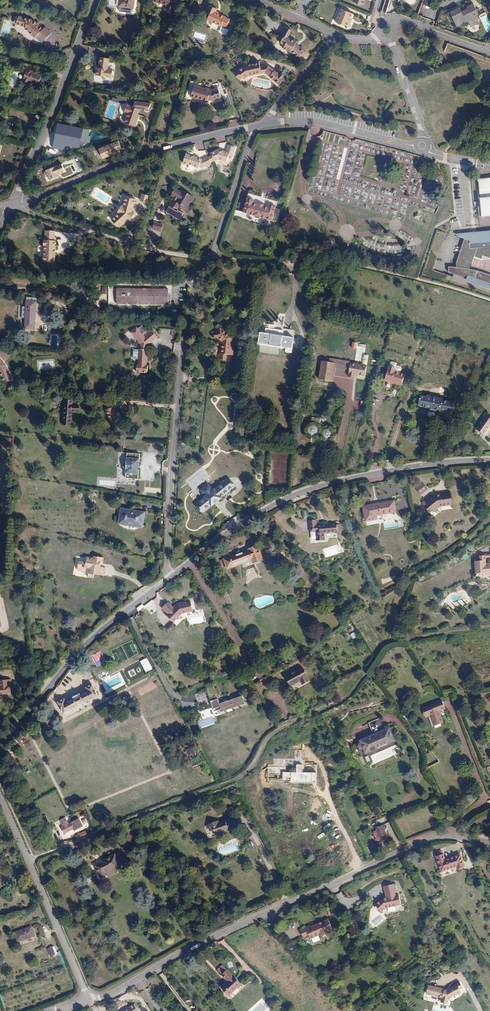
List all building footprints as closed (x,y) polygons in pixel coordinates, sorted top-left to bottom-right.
[(135,0),(119,0),(118,6),(134,8),(135,0)] [(176,0),(154,0),(153,2),(167,5),(166,7),(167,8),(172,9),(174,10),(176,0)] [(475,16),(478,15),(475,8),(473,4),(466,7),(467,9),(461,12),(459,8),(450,12),(457,26),(466,22),(465,21),(467,20),(471,27),(478,24),(475,16)] [(216,12),(217,11),(217,9),(209,5),(206,13),(209,14),(207,20),(225,28),(230,19),(225,17),(226,16),(219,14),(216,12)] [(475,8),(478,15),(485,11),(482,5),(475,8)] [(348,26),(351,18),(353,13),(342,9),(337,22),(337,23),(338,25),(341,25),(342,24),(348,26)] [(38,35),(44,41),(52,33),(45,27),(43,29),(34,20),(19,16),(19,17),(17,23),(16,25),(25,27),(25,29),(35,38),(36,37),(38,35)] [(298,58),(302,54),(305,51),(296,43),(297,41),(294,39),(293,40),(288,37),(292,31),(284,27),(280,35),(283,37),(281,41),(280,43),(285,45),(283,48),(290,52),(291,51),(298,58)] [(42,43),(44,41),(38,35),(36,37),(42,43)] [(97,70),(96,70),(95,75),(111,78),(112,70),(107,69),(109,58),(99,57),(98,67),(97,70)] [(237,70),(243,77),(244,79),(249,75),(250,75),(265,72),(264,67),(263,61),(244,65),(237,70)] [(41,85),(44,76),(35,73),(35,72),(30,70),(26,82),(32,83),(32,82),(41,85)] [(237,70),(234,73),(239,80),(243,77),(237,70)] [(277,70),(272,76),(282,84),(287,78),(284,77),(286,75),(284,73),(282,74),(277,70)] [(218,83),(213,85),(214,89),(212,89),(206,88),(206,89),(194,85),(191,97),(199,99),(200,98),(207,101),(208,99),(212,101),(221,97),(218,87),(220,87),(218,83)] [(138,101),(136,106),(145,107),(145,109),(149,110),(151,103),(138,101)] [(127,104),(124,112),(128,113),(124,122),(135,126),(141,109),(127,104)] [(83,128),(58,123),(54,143),(67,146),(79,149),(81,141),(83,128)] [(88,135),(89,129),(83,128),(81,141),(89,143),(90,136),(88,135)] [(119,140),(99,148),(103,158),(122,150),(119,140)] [(220,151),(212,154),(213,157),(215,162),(215,163),(220,161),(227,165),(230,159),(233,160),(237,151),(231,148),(228,155),(224,153),(223,154),(221,153),(222,152),(220,151)] [(203,168),(211,165),(211,163),(209,158),(203,160),(201,160),(202,159),(186,154),(183,163),(189,165),(189,164),(199,168),(199,166),(203,168)] [(66,171),(62,163),(45,169),(49,181),(58,177),(59,174),(66,171)] [(478,179),(478,180),(478,182),(479,188),(480,202),(473,202),(473,207),(478,207),(480,206),(481,217),(481,218),(489,217),(489,178),(478,179)] [(177,218),(180,220),(183,215),(177,211),(180,207),(186,211),(193,199),(182,193),(181,195),(178,193),(174,198),(172,202),(171,201),(169,205),(171,206),(167,213),(176,219),(177,218)] [(254,198),(247,196),(243,210),(235,208),(234,214),(241,216),(243,210),(271,218),(275,204),(268,202),(267,206),(263,204),(257,203),(253,201),(254,198)] [(118,227),(121,225),(131,198),(126,197),(123,206),(122,205),(118,212),(119,213),(112,220),(118,227)] [(131,198),(121,225),(128,219),(130,220),(134,213),(132,212),(136,200),(131,198)] [(154,218),(155,225),(164,224),(163,217),(154,218)] [(45,256),(45,262),(57,262),(57,257),(58,246),(57,246),(57,241),(56,241),(56,231),(47,231),(47,241),(45,241),(45,247),(47,247),(47,256),(45,256)] [(483,233),(484,239),(470,241),(464,239),(456,263),(455,267),(448,267),(448,272),(453,274),(452,277),(489,290),(489,275),(486,274),(483,273),(480,272),(478,271),(476,271),(474,270),(472,270),(469,269),(471,263),(472,263),(474,258),(481,259),(483,256),(489,259),(489,258),(489,232),(483,233)] [(484,239),(483,233),(456,235),(456,236),(464,239),(470,241),(484,239)] [(168,305),(168,290),(117,289),(117,304),(168,305)] [(35,329),(36,302),(27,301),(25,329),(35,329)] [(138,349),(137,359),(146,360),(147,344),(146,344),(146,342),(149,343),(157,337),(152,330),(144,336),(137,327),(131,331),(140,343),(139,349),(138,349)] [(231,350),(231,347),(232,340),(229,339),(230,336),(220,328),(214,336),(222,342),(220,354),(226,355),(233,356),(233,350),(231,350)] [(292,338),(281,336),(279,336),(266,334),(263,333),(258,332),(256,343),(284,348),(283,352),(289,353),(292,338)] [(146,360),(137,359),(137,360),(138,360),(138,364),(135,364),(135,371),(145,372),(146,365),(144,365),(144,361),(146,361),(146,360)] [(320,372),(333,374),(334,367),(350,370),(351,363),(351,362),(330,359),(329,362),(322,361),(320,372)] [(5,364),(0,360),(0,374),(4,383),(12,379),(5,364)] [(400,382),(404,371),(393,367),(394,364),(389,362),(388,365),(387,365),(384,376),(400,382)] [(351,363),(350,370),(348,377),(354,378),(355,375),(365,376),(367,366),(351,363)] [(320,372),(319,379),(332,382),(333,374),(320,372)] [(451,413),(454,402),(443,400),(444,399),(427,395),(426,397),(421,395),(418,406),(439,411),(440,411),(440,412),(441,413),(442,413),(443,413),(444,413),(445,413),(446,413),(446,412),(451,413)] [(70,403),(65,402),(63,425),(71,426),(72,413),(76,413),(77,405),(72,405),(70,405),(70,403)] [(110,409),(106,411),(111,421),(114,420),(118,418),(116,413),(113,407),(110,409)] [(118,418),(114,420),(116,423),(123,419),(120,412),(118,412),(116,413),(118,418)] [(487,415),(477,430),(484,435),(489,426),(489,417),(487,415)] [(308,430),(308,431),(308,432),(308,433),(309,434),(309,435),(310,435),(310,436),(311,436),(312,436),(313,436),(314,436),(315,436),(316,436),(317,435),(318,434),(318,433),(318,432),(318,431),(318,430),(318,429),(317,428),(317,427),(316,427),(315,426),(314,426),(313,426),(312,426),(311,426),(311,427),(310,427),(309,428),(308,429),(308,430)] [(333,435),(333,434),(332,433),(332,432),(332,431),(331,430),(330,430),(329,429),(328,429),(327,429),(326,429),(325,430),(324,430),(323,431),(323,432),(323,433),(322,433),(322,434),(322,435),(323,436),(323,437),(323,438),(324,438),(325,439),(326,439),(327,440),(328,440),(329,439),(330,439),(331,438),(332,438),(332,437),(332,436),(333,435)] [(138,480),(140,454),(127,453),(126,463),(125,463),(124,463),(123,464),(123,465),(123,466),(123,467),(124,468),(125,469),(126,469),(125,479),(138,480)] [(227,494),(232,490),(226,482),(220,486),(221,486),(226,494),(227,494)] [(419,494),(427,491),(425,484),(417,487),(419,494)] [(205,498),(212,492),(207,486),(206,485),(205,485),(204,485),(203,485),(201,486),(200,486),(200,487),(200,489),(200,490),(200,491),(200,492),(205,498)] [(221,486),(218,489),(223,496),(226,494),(221,486)] [(201,510),(203,512),(205,511),(206,511),(208,509),(208,508),(210,506),(211,507),(214,504),(213,503),(216,501),(216,502),(219,500),(219,499),(223,496),(218,489),(213,492),(212,492),(205,498),(204,499),(205,499),(197,505),(199,508),(197,509),(199,511),(201,510)] [(427,503),(432,510),(434,512),(440,507),(453,505),(451,492),(435,495),(433,497),(431,495),(421,503),(424,506),(427,503)] [(396,512),(394,501),(363,506),(366,521),(377,519),(376,516),(396,512)] [(429,513),(432,510),(427,503),(424,506),(429,513)] [(143,526),(146,513),(122,509),(120,522),(125,523),(125,525),(126,526),(127,526),(128,527),(130,528),(131,528),(132,528),(134,528),(135,528),(136,527),(137,527),(138,525),(143,526)] [(337,532),(337,531),(337,524),(337,523),(317,525),(317,520),(309,521),(310,532),(316,532),(316,541),(325,540),(325,533),(337,532)] [(263,560),(257,545),(247,549),(248,550),(223,559),(227,569),(251,560),(253,564),(263,560)] [(485,563),(485,558),(485,556),(481,556),(479,556),(479,561),(474,561),(475,574),(486,573),(487,575),(489,574),(489,562),(485,563)] [(91,565),(87,564),(86,572),(90,573),(90,570),(94,570),(93,580),(98,580),(99,576),(110,578),(111,570),(105,569),(105,565),(107,565),(108,559),(101,558),(101,561),(92,560),(91,565)] [(192,604),(187,605),(187,604),(178,605),(177,606),(178,607),(175,609),(169,602),(163,607),(168,614),(167,615),(172,623),(182,615),(193,614),(192,604)] [(141,661),(145,673),(152,670),(148,658),(141,661)] [(302,685),(310,681),(303,667),(286,676),(291,686),(300,681),(302,685)] [(10,687),(11,687),(10,679),(0,681),(1,687),(0,687),(0,695),(11,693),(10,687)] [(64,713),(98,696),(92,685),(86,688),(88,692),(80,696),(80,695),(73,698),(74,699),(66,704),(64,700),(59,703),(64,713)] [(206,687),(209,697),(216,695),(213,685),(206,687)] [(244,703),(242,695),(219,703),(217,698),(210,700),(213,710),(219,708),(220,711),(244,703)] [(442,723),(440,716),(438,711),(440,711),(445,709),(442,702),(429,707),(428,706),(422,708),(425,717),(430,715),(434,726),(442,723)] [(360,741),(361,743),(364,750),(366,754),(395,741),(389,728),(385,729),(380,718),(368,723),(373,735),(360,741)] [(302,773),(303,750),(295,750),(295,758),(273,758),(273,765),(268,764),(267,782),(317,782),(317,774),(302,773)] [(431,763),(435,760),(430,752),(425,755),(431,763)] [(185,816),(196,810),(193,805),(182,811),(185,816)] [(207,824),(208,826),(210,831),(214,830),(216,835),(236,828),(233,820),(231,821),(230,818),(223,821),(224,822),(220,823),(219,820),(207,824)] [(78,819),(69,824),(72,830),(73,829),(75,828),(76,829),(82,826),(78,819)] [(72,830),(69,824),(61,828),(64,834),(72,830)] [(382,825),(376,828),(382,842),(388,839),(382,825)] [(446,867),(447,869),(456,866),(457,869),(464,867),(460,854),(445,859),(443,854),(436,856),(440,869),(446,867)] [(116,870),(121,867),(115,855),(102,861),(102,862),(95,866),(101,878),(106,875),(105,873),(114,868),(116,870)] [(320,872),(313,859),(307,862),(314,875),(320,872)] [(392,884),(391,885),(382,887),(384,894),(386,894),(387,898),(382,900),(380,900),(374,906),(375,907),(374,909),(378,912),(380,912),(381,913),(384,909),(394,906),(396,906),(395,904),(400,903),(399,899),(398,894),(396,895),(395,895),(393,888),(392,884)] [(327,919),(310,927),(309,926),(299,931),(302,938),(308,935),(310,939),(318,935),(319,937),(327,933),(326,932),(331,929),(327,919)] [(38,920),(20,926),(23,934),(40,928),(38,920)] [(47,949),(50,957),(57,955),(55,946),(47,949)] [(241,984),(234,977),(227,970),(222,965),(217,970),(222,975),(221,975),(228,982),(221,989),(228,996),(241,984)] [(454,987),(452,988),(458,996),(460,995),(460,993),(461,993),(459,989),(462,987),(459,983),(454,986),(454,987)] [(428,986),(427,991),(426,995),(431,996),(432,995),(442,998),(440,1003),(447,1005),(448,1000),(457,995),(458,996),(452,988),(449,990),(450,991),(448,992),(428,986)]
